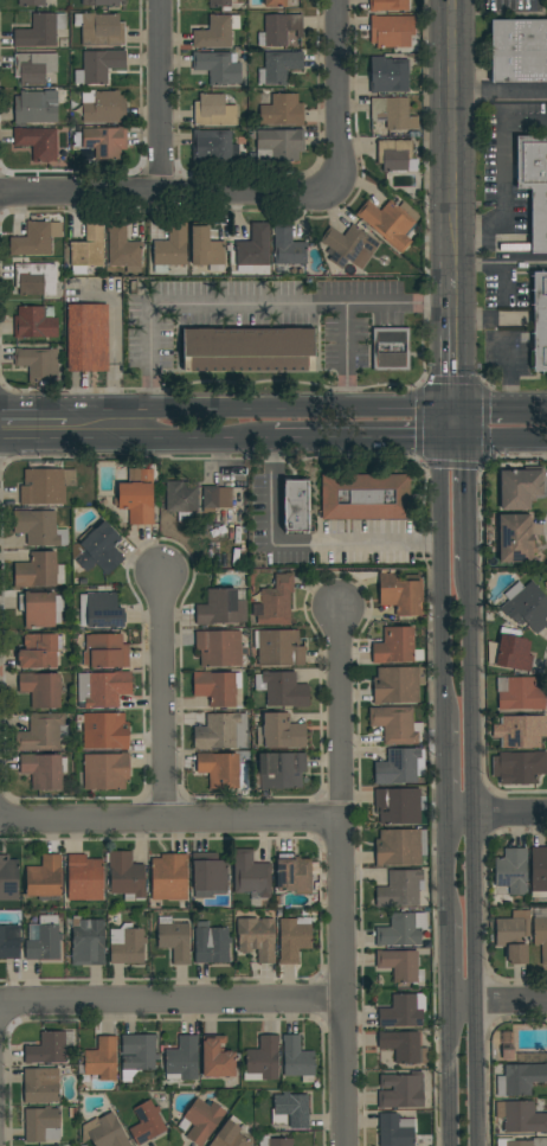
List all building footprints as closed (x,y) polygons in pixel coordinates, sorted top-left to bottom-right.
[(208,8),(208,0),(231,0),(231,7),(231,12),(223,12),(223,8),(208,8)] [(369,12),(369,0),(408,0),(408,11),(375,11),(375,12),(369,12)] [(32,30),(32,13),(56,13),(56,14),(66,13),(66,30),(56,30),(56,46),(34,46),(34,47),(13,47),(13,30),(32,30)] [(124,46),(82,46),(82,26),(73,26),(73,14),(82,14),(82,13),(95,13),(95,14),(114,14),(118,14),(118,23),(124,23),(124,46)] [(215,14),(215,15),(231,15),(239,15),(239,30),(231,28),(231,47),(201,47),(201,49),(192,47),(193,30),(208,31),(210,14),(215,14)] [(302,15),(302,38),(297,38),(297,31),(287,31),(287,46),(258,47),(257,33),(264,33),(264,15),(302,15)] [(371,15),(375,15),(375,17),(414,15),(414,27),(406,27),(406,36),(401,36),(401,47),(381,47),(381,49),(377,49),(377,44),(371,44),(371,15)] [(491,20),(546,20),(546,82),(491,82),(491,20)] [(108,84),(83,84),(83,52),(105,51),(126,51),(126,69),(107,69),(108,84)] [(297,52),(297,51),(303,51),(304,70),(287,70),(287,85),(279,85),(279,84),(258,84),(258,69),(264,69),(264,52),(297,52)] [(192,52),(199,52),(199,53),(231,52),(231,53),(237,53),(237,63),(240,63),(240,84),(232,84),(218,85),(218,87),(210,87),(208,70),(193,70),(192,52)] [(57,53),(57,73),(45,73),(45,84),(26,84),(26,85),(20,85),(20,77),(14,77),(14,55),(18,55),(18,53),(57,53)] [(377,92),(377,94),(369,94),(369,77),(371,77),(371,57),(385,57),(385,59),(394,59),(394,60),(408,60),(408,92),(377,92)] [(57,123),(25,123),(25,127),(15,127),(15,124),(14,124),(14,96),(20,96),(20,90),(26,90),(26,91),(44,91),(57,91),(57,123)] [(126,123),(120,123),(120,122),(82,123),(82,91),(95,90),(95,91),(114,91),(114,90),(120,90),(120,96),(126,96),(126,123)] [(237,126),(194,126),(194,102),(199,102),(199,94),(205,94),(224,94),(224,105),(237,105),(237,126)] [(271,105),(271,94),(304,94),(304,126),(294,126),(259,124),(259,105),(271,105)] [(371,98),(386,98),(408,98),(408,116),(410,116),(410,114),(413,114),(413,116),(418,116),(418,129),(408,129),(386,129),(386,121),(377,121),(377,122),(371,121),(371,98)] [(117,128),(117,127),(127,127),(127,149),(121,149),(121,159),(88,159),(88,148),(82,148),(82,128),(117,128)] [(57,128),(57,162),(32,162),(32,147),(13,147),(13,128),(21,128),(21,129),(57,128)] [(296,130),(296,129),(304,129),(304,152),(298,152),(298,159),(298,161),(257,161),(257,130),(296,130)] [(231,145),(242,145),(242,162),(202,162),(202,164),(193,164),(193,161),(193,148),(194,148),(194,145),(193,145),(193,130),(199,130),(231,130),(231,145)] [(516,136),(546,136),(546,254),(532,254),(532,188),(516,190),(516,136)] [(412,140),(412,159),(407,159),(407,171),(387,171),(387,172),(382,172),(382,164),(378,164),(378,141),(381,141),(381,140),(412,140)] [(380,211),(390,199),(398,207),(403,201),(420,217),(404,235),(412,242),(401,255),(384,239),(385,239),(360,219),(355,215),(367,200),(380,211)] [(18,255),(18,256),(9,256),(9,237),(26,237),(26,222),(50,222),(50,223),(56,223),(56,232),(54,232),(54,237),(51,237),(51,255),(18,255)] [(187,244),(186,244),(186,265),(167,265),(167,274),(154,274),(154,265),(153,265),(153,242),(168,242),(168,223),(186,223),(187,244)] [(191,226),(192,226),(192,223),(207,223),(207,226),(208,226),(208,242),(225,242),(225,248),(224,248),(224,265),(224,271),(208,271),(208,265),(191,265),(191,226)] [(270,223),(270,231),(269,231),(269,265),(251,265),(251,273),(237,273),(237,265),(236,265),(236,249),(234,249),(234,242),(251,242),(251,223),(270,223)] [(358,228),(378,243),(368,256),(360,250),(352,263),(348,261),(341,269),(328,260),(334,251),(326,244),(324,245),(318,242),(330,226),(343,236),(352,223),(358,228)] [(103,265),(86,265),(86,275),(72,275),(72,265),(70,265),(70,249),(69,249),(69,242),(85,242),(85,224),(103,224),(103,265)] [(127,224),(127,242),(142,242),(142,249),(141,249),(141,267),(141,273),(126,274),(126,267),(109,267),(109,232),(108,232),(108,224),(127,224)] [(291,225),(291,243),(307,242),(307,250),(307,264),(274,264),(274,235),(272,235),(272,228),(272,225),(291,225)] [(56,264),(56,282),(56,295),(25,295),(25,296),(19,296),(19,288),(14,288),(14,264),(56,264)] [(533,273),(546,272),(546,372),(534,372),(533,273)] [(108,372),(67,372),(67,305),(108,305),(108,372)] [(21,338),(21,339),(13,339),(14,316),(18,316),(18,307),(53,307),(53,318),(58,318),(58,338),(21,338)] [(314,328),(314,371),(182,371),(182,329),(314,328)] [(410,328),(410,371),(373,371),(373,328),(410,328)] [(58,386),(39,386),(39,382),(28,382),(28,366),(14,366),(14,348),(20,348),(20,350),(58,348),(58,386)] [(501,511),(500,472),(504,472),(504,469),(523,469),(523,467),(543,467),(543,492),(543,493),(542,493),(542,497),(535,497),(535,501),(529,501),(529,510),(501,511)] [(64,469),(76,469),(76,487),(65,487),(65,505),(20,505),(20,486),(24,486),(24,469),(64,469)] [(129,510),(118,510),(118,484),(131,484),(131,482),(140,482),(140,469),(153,469),(153,485),(152,485),(153,507),(154,507),(154,525),(129,525),(129,510)] [(410,474),(410,519),(322,520),(321,475),(410,474)] [(198,513),(193,513),(193,523),(179,523),(179,513),(166,513),(166,481),(182,481),(198,482),(198,513)] [(285,532),(285,529),(284,529),(282,485),(284,485),(283,481),(308,481),(308,485),(309,527),(308,527),(308,531),(285,532)] [(202,486),(218,486),(218,487),(231,487),(231,508),(218,508),(202,508),(202,486)] [(26,533),(14,534),(13,511),(28,511),(28,512),(56,511),(56,530),(67,530),(67,545),(60,545),(60,546),(52,546),(52,545),(27,546),(26,533)] [(498,516),(530,514),(530,534),(532,534),(532,544),(536,544),(536,553),(533,553),(533,563),(498,563),(498,516)] [(96,563),(86,572),(73,559),(84,550),(79,545),(81,543),(78,539),(91,527),(95,530),(104,520),(122,539),(114,548),(124,559),(108,576),(96,563)] [(30,563),(31,552),(56,552),(56,564),(58,564),(57,575),(57,587),(33,587),(33,588),(14,588),(14,563),(30,563)] [(257,626),(257,616),(252,616),(252,596),(260,596),(260,589),(275,589),(275,574),(285,575),(285,574),(294,574),(294,593),(291,593),(290,626),(257,626)] [(379,574),(395,574),(395,578),(398,578),(398,582),(404,582),(404,575),(419,575),(419,577),(421,580),(423,615),(421,615),(421,616),(395,616),(395,606),(379,606),(379,574)] [(530,581),(546,600),(546,617),(545,620),(546,623),(546,626),(536,635),(526,622),(521,626),(519,625),(517,626),(510,619),(509,620),(500,608),(508,601),(503,595),(519,582),(525,588),(530,581)] [(207,606),(207,589),(237,589),(237,601),(246,601),(246,622),(237,622),(237,623),(212,623),(212,626),(195,626),(195,606),(207,606)] [(30,628),(30,629),(25,629),(25,612),(19,612),(19,595),(25,594),(25,591),(28,591),(28,594),(54,593),(54,591),(63,591),(64,612),(60,612),(62,623),(56,623),(56,627),(30,628)] [(86,594),(107,593),(116,593),(117,609),(123,609),(123,626),(117,626),(117,628),(114,628),(114,627),(88,628),(86,594)] [(388,662),(388,664),(372,664),(372,644),(384,644),(384,628),(416,628),(416,638),(417,638),(417,641),(424,641),(424,662),(388,662)] [(298,647),(304,647),(304,666),(258,666),(258,648),(253,648),(253,630),(298,630),(298,647)] [(240,632),(242,666),(200,667),(200,649),(195,649),(195,632),(240,632)] [(19,668),(19,661),(17,661),(17,653),(19,653),(19,651),(25,651),(25,646),(24,646),(24,636),(25,636),(25,634),(57,634),(57,636),(62,636),(62,649),(57,649),(57,652),(56,652),(56,658),(57,658),(57,664),(57,668),(19,668)] [(498,644),(500,634),(527,639),(526,641),(530,641),(528,655),(533,657),(530,672),(495,666),(495,664),(488,662),(488,642),(498,644)] [(129,667),(90,668),(90,666),(83,666),(83,652),(85,652),(85,635),(122,635),(122,645),(129,645),(129,667)] [(419,703),(382,703),(382,704),(373,705),(373,678),(378,678),(378,668),(418,667),(419,703)] [(77,674),(114,673),(114,672),(130,672),(131,696),(118,696),(118,709),(92,709),(85,709),(85,708),(78,708),(77,674)] [(234,684),(236,684),(236,696),(236,708),(210,708),(208,697),(193,697),(193,672),(210,672),(210,673),(234,673),(234,684)] [(266,708),(266,691),(255,691),(255,674),(262,674),(262,672),(266,672),(266,673),(295,672),(296,685),(309,684),(309,708),(266,708)] [(59,684),(60,684),(60,696),(60,709),(31,709),(31,692),(19,693),(18,673),(37,673),(37,674),(59,674),(59,684)] [(498,710),(498,692),(496,692),(496,678),(535,678),(535,687),(545,687),(545,710),(498,710)] [(413,708),(413,712),(413,718),(413,723),(423,723),(423,735),(421,735),(421,742),(418,742),(418,744),(384,744),(384,726),(369,726),(368,708),(413,708)] [(30,713),(37,713),(64,713),(64,725),(69,725),(69,737),(59,737),(59,750),(15,751),(15,732),(30,732),(30,713)] [(83,715),(124,713),(124,722),(128,722),(129,750),(117,750),(117,749),(84,749),(83,715)] [(247,748),(211,749),(211,750),(194,750),(193,726),(206,726),(206,715),(232,713),(240,713),(246,713),(247,748)] [(256,736),(257,729),(258,723),(259,718),(259,717),(259,715),(260,715),(289,713),(289,724),(305,724),(305,748),(287,748),(264,748),(264,747),(262,747),(260,747),(259,747),(257,745),(257,744),(256,742),(256,736)] [(546,716),(546,736),(540,737),(541,748),(501,749),(501,738),(493,738),(493,725),(501,725),(501,717),(546,716)] [(413,749),(413,748),(420,748),(420,750),(424,750),(425,776),(417,776),(417,783),(391,785),(374,785),(374,762),(387,762),(387,749),(413,749)] [(84,755),(121,755),(121,753),(129,753),(129,780),(126,780),(126,789),(84,789),(84,755)] [(533,753),(546,753),(546,774),(536,774),(536,785),(500,785),(500,777),(491,777),(491,756),(498,756),(498,753),(533,753)] [(238,764),(239,764),(239,776),(238,776),(238,789),(210,789),(208,773),(197,773),(197,754),(213,754),(213,755),(238,754),(238,764)] [(305,772),(301,772),(302,788),(260,789),(260,775),(258,775),(257,755),(305,754),(305,772)] [(60,757),(67,757),(67,772),(62,772),(62,776),(62,777),(62,789),(32,790),(32,775),(20,775),(20,755),(33,755),(60,755),(60,757)] [(420,824),(380,825),(379,807),(375,808),(374,790),(419,789),(420,824)] [(420,830),(420,831),(426,831),(426,856),(421,856),(421,865),(382,865),(382,867),(375,867),(375,839),(380,839),(380,831),(420,830)] [(532,847),(546,847),(546,892),(532,892),(532,847)] [(523,862),(526,866),(527,895),(509,896),(509,886),(495,886),(495,858),(504,858),(504,849),(527,849),(527,854),(523,862)] [(234,850),(252,850),(252,864),(271,864),(271,871),(270,871),(271,898),(259,898),(259,894),(234,894),(234,850)] [(144,898),(144,901),(135,901),(135,902),(127,902),(127,894),(110,894),(110,875),(109,875),(109,863),(105,863),(105,853),(109,853),(109,851),(131,851),(131,865),(144,865),(144,891),(146,891),(146,898),(144,898)] [(227,867),(227,890),(193,891),(193,864),(192,864),(192,853),(217,853),(218,860),(227,860),(227,867)] [(62,871),(59,871),(60,896),(58,896),(59,901),(38,901),(38,896),(26,897),(26,866),(41,866),(41,856),(60,854),(62,871)] [(67,901),(67,854),(85,854),(86,859),(103,859),(103,901),(67,901)] [(152,899),(152,859),(161,859),(161,854),(188,854),(188,863),(186,863),(187,899),(152,899)] [(278,859),(278,854),(294,854),(294,857),(300,857),(300,859),(311,859),(311,891),(277,891),(277,859),(278,859)] [(18,901),(0,901),(0,856),(8,856),(8,859),(18,859),(18,901)] [(388,871),(423,870),(423,881),(429,881),(429,891),(418,892),(418,905),(393,905),(393,907),(377,907),(375,886),(388,886),(388,871)] [(381,946),(381,947),(375,947),(375,927),(391,927),(391,914),(395,914),(395,909),(399,908),(399,914),(407,913),(407,909),(414,909),(414,914),(426,914),(426,929),(421,929),(421,946),(381,946)] [(511,918),(511,910),(529,910),(529,937),(523,937),(523,945),(527,945),(527,965),(510,965),(510,960),(507,960),(507,947),(496,947),(496,920),(511,918)] [(25,960),(25,940),(27,940),(26,924),(39,924),(39,915),(58,915),(58,924),(58,934),(59,934),(59,931),(62,931),(62,934),(63,941),(59,941),(60,960),(25,960)] [(104,960),(105,960),(105,965),(71,966),(71,961),(72,961),(72,956),(71,956),(71,935),(72,935),(72,916),(81,916),(81,920),(104,920),(104,960)] [(189,960),(191,960),(191,965),(173,965),(173,948),(157,949),(157,924),(157,917),(172,917),(172,924),(188,923),(189,960)] [(279,920),(296,918),(296,917),(311,917),(311,949),(298,949),(298,965),(278,965),(278,960),(279,960),(279,920)] [(275,923),(274,923),(274,959),(275,959),(275,963),(258,963),(258,949),(252,949),(252,952),(249,952),(249,954),(242,954),(242,952),(238,952),(238,935),(237,935),(237,918),(258,918),(258,920),(260,920),(260,918),(275,918),(275,923)] [(533,918),(546,918),(546,965),(542,965),(541,945),(533,945),(533,918)] [(229,937),(232,937),(232,943),(229,943),(229,959),(230,959),(230,963),(195,963),(195,928),(197,928),(197,922),(208,922),(208,928),(229,928),(229,937)] [(124,923),(131,923),(131,929),(143,928),(143,939),(147,939),(147,945),(143,945),(143,963),(110,963),(110,929),(120,929),(124,923)] [(20,959),(0,959),(0,926),(19,926),(20,959)] [(418,958),(419,958),(419,967),(418,967),(418,969),(424,969),(424,982),(393,982),(393,968),(377,968),(377,950),(381,950),(418,950),(418,958)] [(382,1026),(382,1029),(379,1029),(379,1009),(392,1009),(392,994),(416,994),(426,994),(426,1011),(423,1011),(423,1026),(382,1026)] [(419,1049),(427,1048),(427,1062),(419,1063),(395,1063),(394,1049),(378,1049),(378,1031),(382,1031),(382,1032),(419,1032),(419,1049)] [(65,1063),(31,1063),(31,1064),(25,1064),(24,1046),(40,1046),(40,1032),(65,1032),(65,1063)] [(130,1078),(122,1078),(122,1036),(156,1035),(156,1039),(155,1039),(155,1055),(159,1055),(159,1061),(155,1061),(155,1070),(136,1070),(136,1074),(130,1078)] [(284,1042),(283,1042),(283,1035),(301,1035),(301,1052),(315,1052),(315,1076),(314,1076),(314,1082),(302,1082),(302,1076),(284,1076),(284,1042)] [(197,1036),(197,1081),(180,1081),(180,1080),(166,1080),(166,1075),(165,1075),(165,1069),(160,1069),(160,1052),(165,1052),(165,1050),(179,1050),(179,1036),(197,1036)] [(234,1077),(218,1077),(212,1078),(212,1077),(202,1077),(202,1041),(202,1036),(226,1036),(226,1044),(218,1044),(218,1048),(223,1048),(223,1052),(225,1052),(225,1051),(231,1051),(231,1052),(234,1052),(234,1077)] [(266,1080),(266,1081),(244,1081),(244,1067),(246,1067),(246,1050),(259,1050),(259,1036),(278,1036),(279,1041),(277,1041),(278,1080),(266,1080)] [(99,1081),(99,1075),(89,1075),(89,1082),(82,1082),(82,1075),(84,1075),(84,1050),(97,1050),(97,1037),(117,1037),(117,1041),(116,1041),(116,1081),(99,1081)] [(513,1059),(502,1061),(502,1048),(513,1048),(513,1059)] [(516,1055),(516,1063),(546,1062),(546,1060),(546,1053),(516,1055)] [(543,1063),(546,1063),(546,1082),(532,1082),(532,1088),(530,1088),(530,1096),(497,1096),(496,1076),(504,1076),(504,1065),(543,1064),(543,1063)] [(24,1069),(27,1069),(27,1067),(32,1067),(32,1069),(44,1069),(44,1071),(58,1071),(59,1083),(59,1088),(58,1088),(59,1102),(50,1102),(50,1105),(44,1105),(44,1103),(25,1103),(24,1069)] [(423,1091),(424,1091),(424,1106),(418,1106),(418,1108),(384,1108),(384,1109),(379,1109),(378,1091),(393,1091),(393,1087),(380,1087),(380,1075),(393,1075),(393,1076),(411,1076),(411,1074),(421,1074),(423,1091)] [(309,1128),(290,1128),(290,1115),(287,1115),(287,1125),(272,1125),(271,1109),(274,1109),(274,1095),(283,1095),(283,1091),(289,1091),(289,1095),(308,1095),(309,1128)] [(204,1145),(203,1145),(198,1145),(186,1137),(193,1126),(182,1118),(197,1097),(210,1107),(212,1102),(226,1112),(202,1145),(204,1145)] [(154,1108),(157,1106),(161,1112),(157,1113),(167,1131),(137,1145),(128,1129),(141,1122),(133,1109),(149,1100),(154,1108)] [(534,1114),(546,1113),(546,1134),(545,1134),(545,1132),(503,1133),(503,1123),(504,1123),(504,1119),(496,1119),(496,1102),(534,1101),(534,1114)] [(25,1109),(44,1109),(44,1107),(50,1107),(50,1109),(59,1109),(60,1123),(60,1127),(59,1127),(60,1128),(59,1128),(59,1135),(45,1135),(45,1142),(25,1142),(25,1109)] [(112,1112),(131,1145),(94,1145),(90,1139),(82,1142),(82,1126),(97,1118),(98,1119),(112,1112)] [(413,1133),(414,1145),(405,1145),(380,1145),(379,1114),(398,1113),(398,1120),(416,1119),(417,1133),(413,1133)] [(251,1144),(249,1145),(209,1145),(229,1119),(229,1120),(232,1115),(243,1123),(239,1128),(240,1129),(238,1133),(251,1144)] [(292,1139),(292,1145),(259,1145),(259,1135),(269,1135),(269,1139),(292,1139)]
